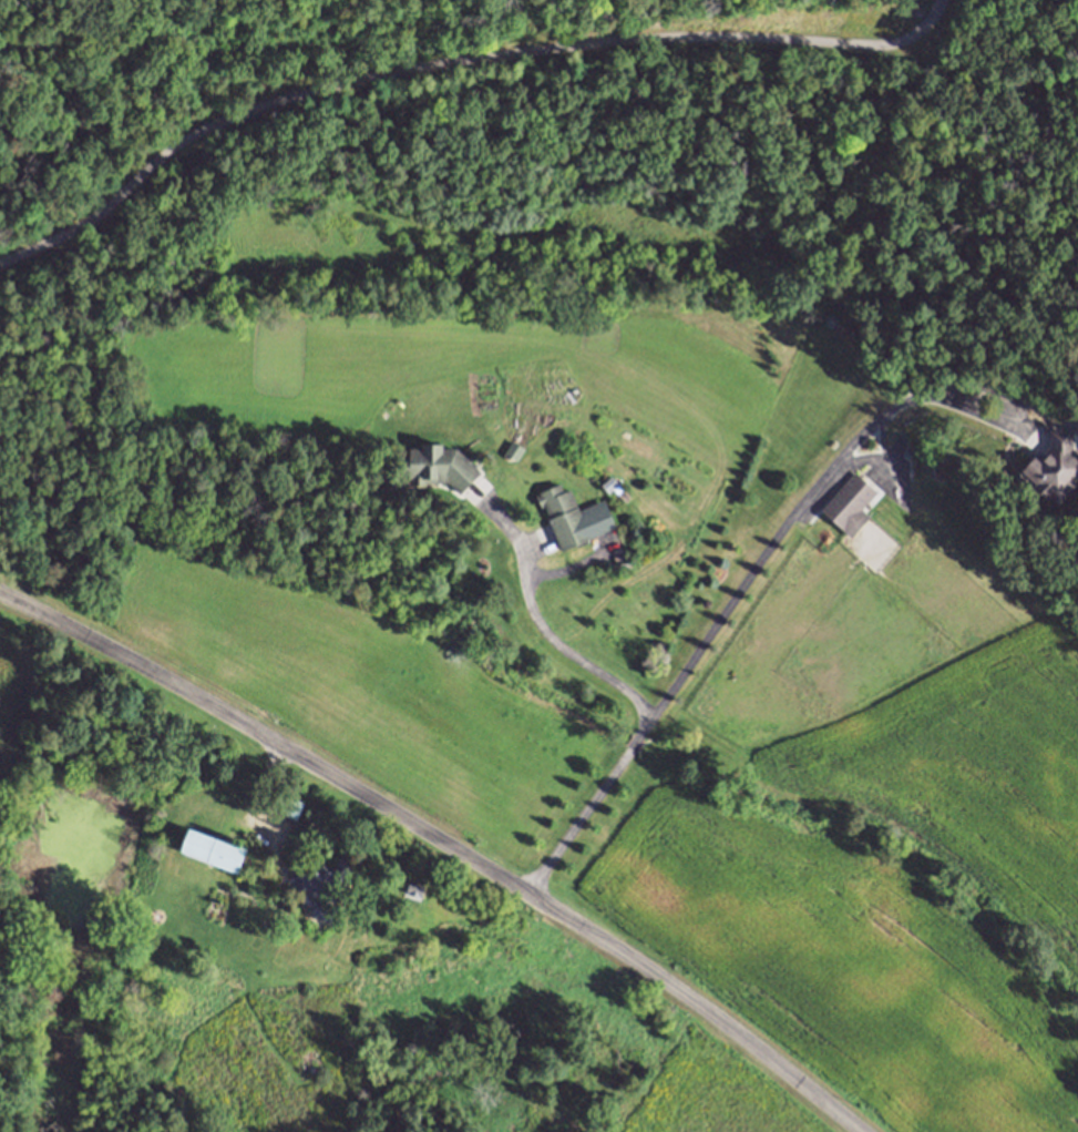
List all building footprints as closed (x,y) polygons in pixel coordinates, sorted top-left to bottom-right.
[(1072,448),(1077,453),(1077,478),(1055,502),(1048,494),(1045,498),(1030,485),(1034,481),(1019,468),(1035,452),(1041,458),(1049,450),(1047,429),(1071,428),(1072,448)] [(454,445),(480,470),(459,492),(448,481),(411,481),(410,477),(401,477),(400,452),(407,451),(407,443),(420,446),(420,438),(441,438),(441,442),(441,443),(454,445)] [(855,468),(877,488),(860,507),(863,510),(845,530),(820,508),(855,468)] [(559,548),(547,517),(548,516),(543,503),(540,506),(535,493),(538,492),(537,489),(558,480),(562,488),(568,486),(588,537),(559,548)] [(268,806),(279,784),(306,796),(295,818),(268,806)] [(178,849),(187,826),(215,836),(215,835),(246,846),(236,873),(206,860),(206,859),(178,849)] [(352,860),(339,890),(333,888),(326,904),(333,907),(328,919),(308,911),(315,897),(306,894),(308,886),(291,879),(300,858),(317,866),(318,863),(333,870),(340,855),(352,860)] [(393,888),(399,877),(411,884),(405,895),(393,888)]
